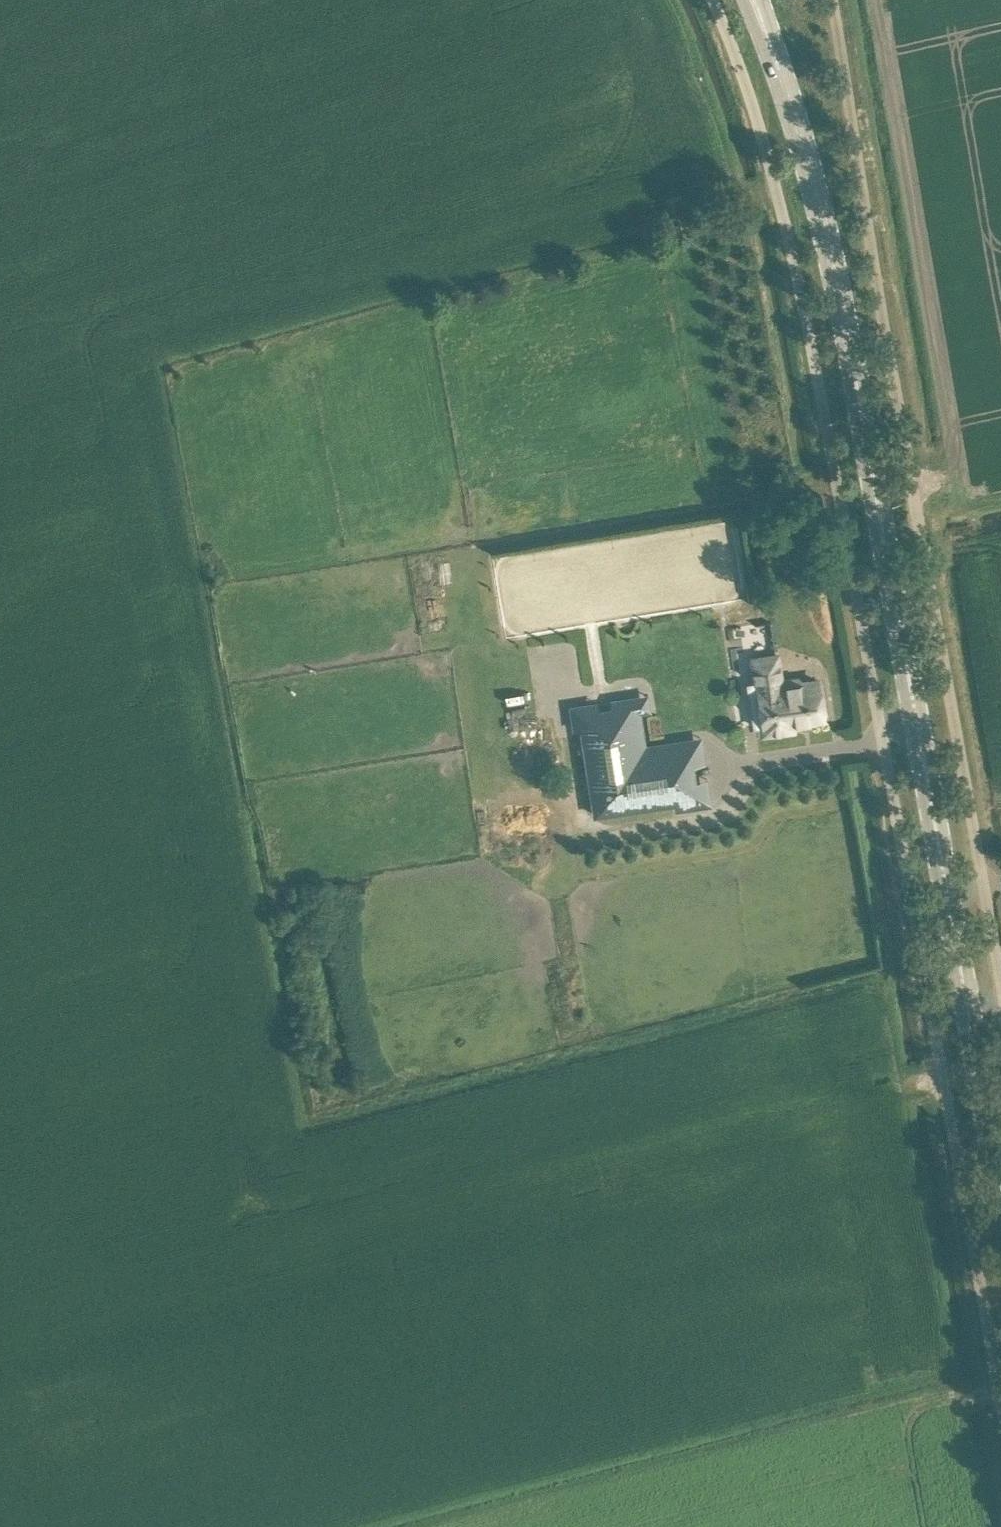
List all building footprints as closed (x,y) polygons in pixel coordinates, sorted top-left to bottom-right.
[(789,726),(788,720),(824,715),(818,679),(782,684),(778,654),(754,658),(758,681),(750,682),(756,723),(764,722),(765,729),(789,726)] [(631,704),(580,712),(595,813),(690,798),(682,747),(642,753),(638,750),(631,704)]
